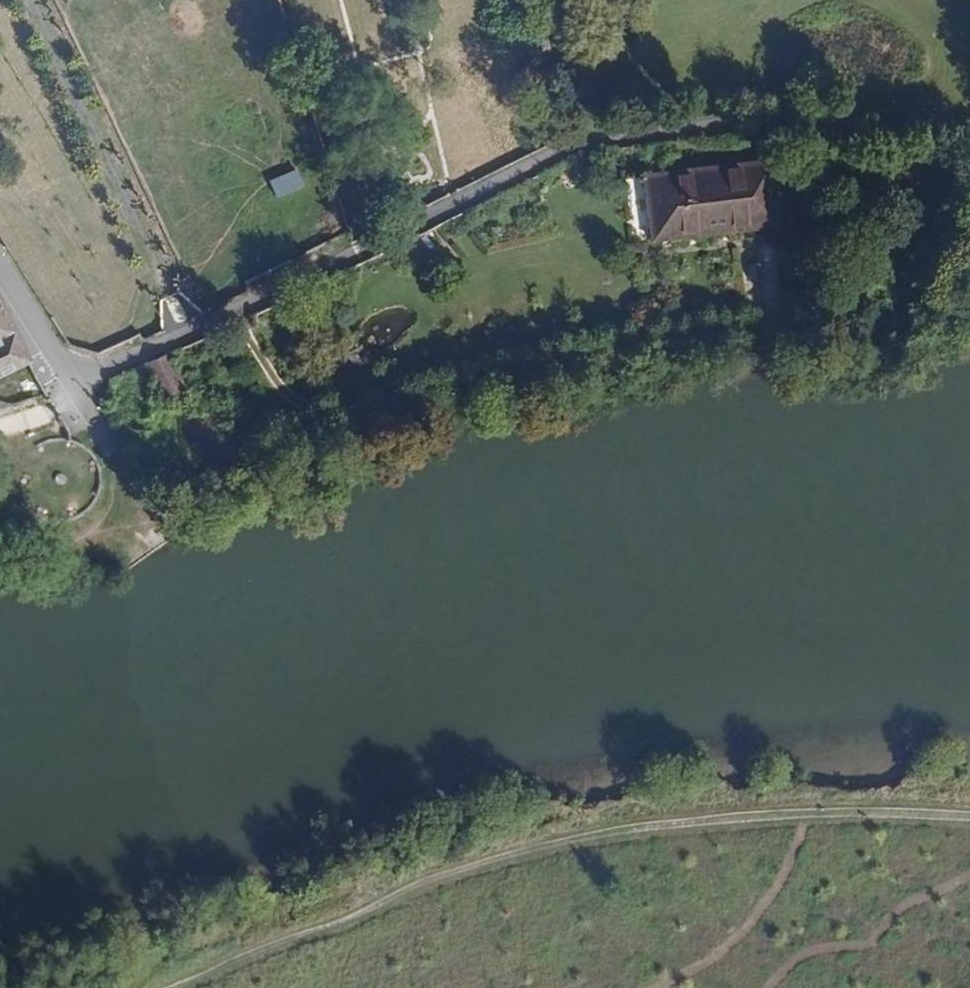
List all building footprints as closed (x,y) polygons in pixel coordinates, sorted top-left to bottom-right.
[(774,197),(771,180),(769,164),(643,180),(651,240),(778,223),(774,197)] [(782,179),(771,180),(774,197),(784,196),(782,179)] [(27,362),(0,303),(0,375),(27,362)] [(169,350),(144,362),(161,397),(187,384),(169,350)]
